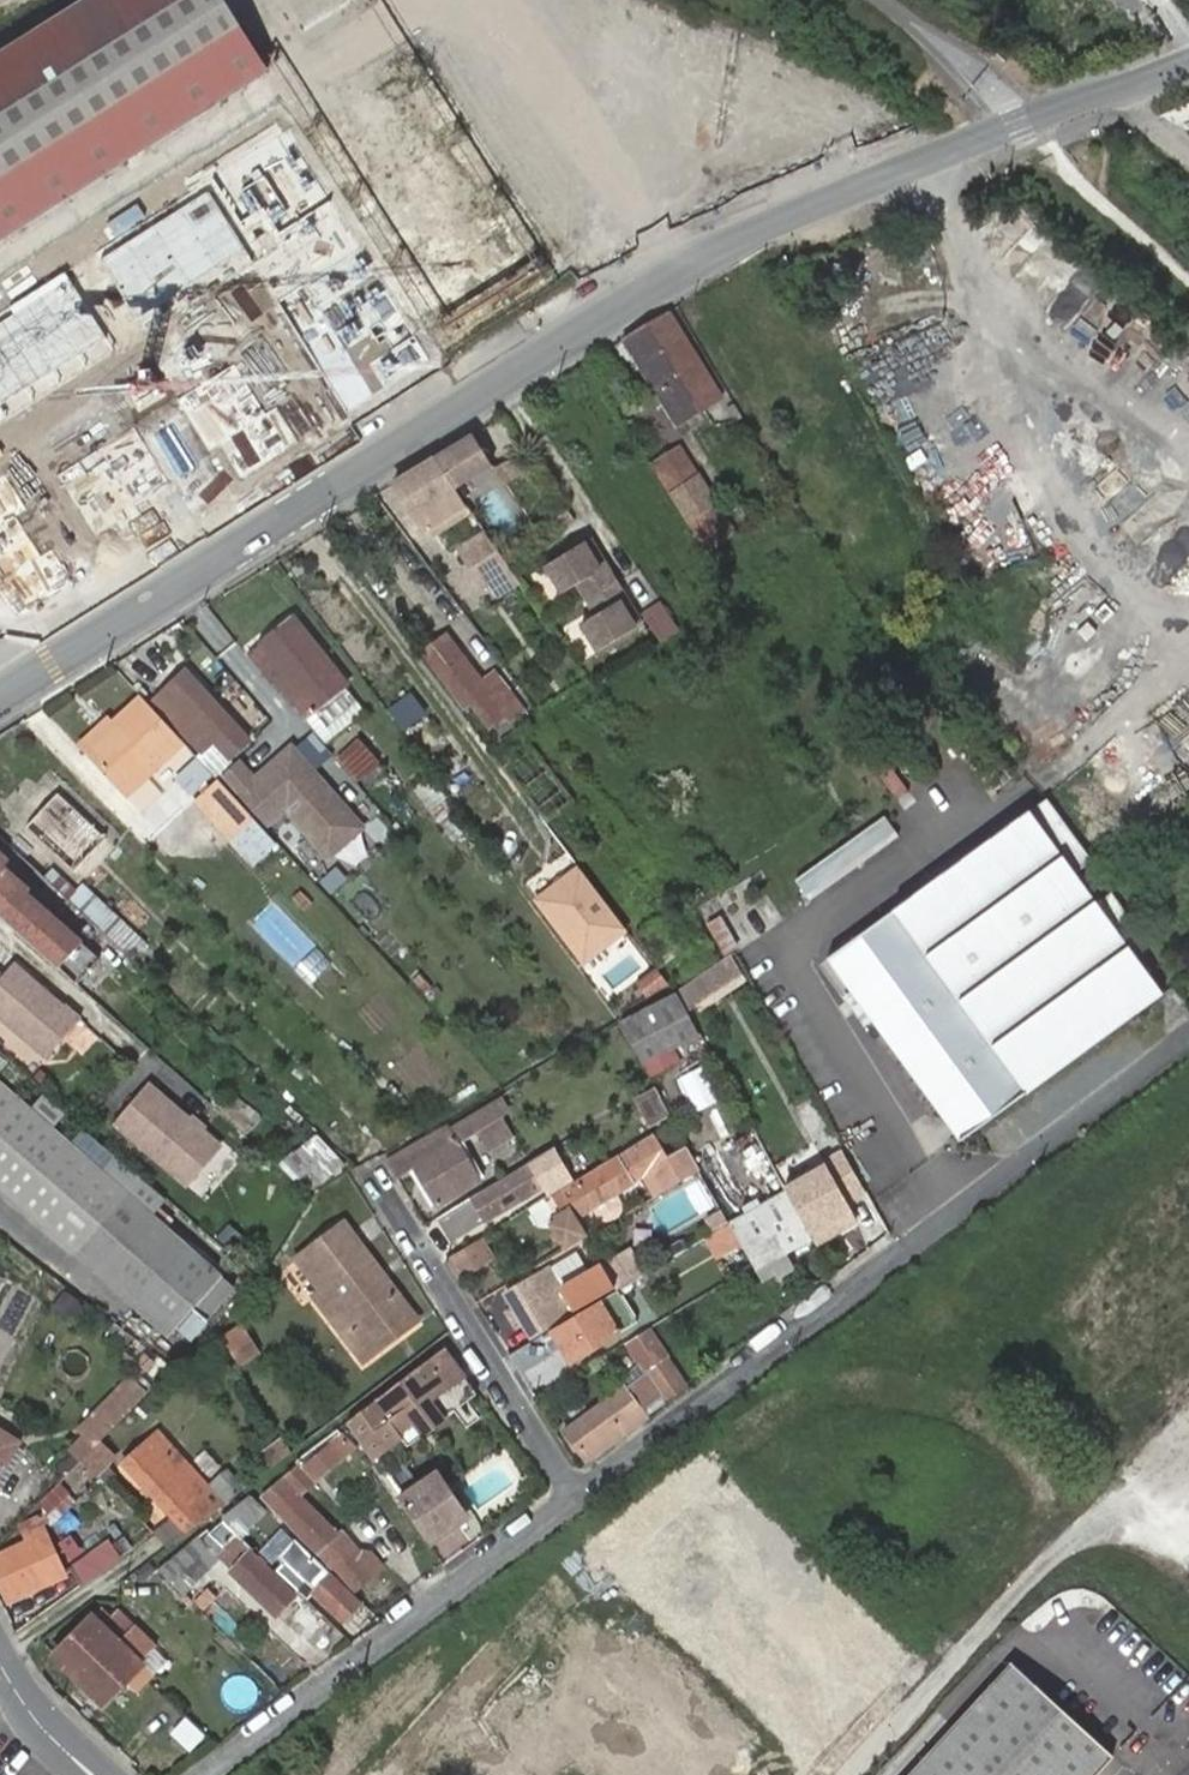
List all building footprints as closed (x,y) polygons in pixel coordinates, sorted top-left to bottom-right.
[(260,65),(241,36),(243,33),(222,0),(80,0),(0,51),(0,231),(260,65)] [(235,290),(124,351),(186,464),(361,368),(272,208),(209,243),(235,290)] [(166,236),(57,301),(89,356),(198,290),(166,236)] [(723,400),(669,315),(647,327),(624,341),(679,427),(723,400)] [(473,437),(437,459),(456,489),(492,467),(473,437)] [(683,447),(654,466),(681,507),(708,490),(683,447)] [(57,524),(34,482),(21,489),(0,451),(0,555),(57,524)] [(456,489),(437,459),(394,485),(413,514),(415,514),(431,537),(471,511),(466,505),(456,489)] [(494,471),(502,485),(520,474),(511,460),(494,471)] [(708,490),(681,507),(710,552),(735,534),(708,490)] [(510,568),(486,534),(461,551),(484,586),(510,568)] [(590,541),(547,567),(561,590),(576,581),(595,612),(580,621),(596,650),(640,623),(590,541)] [(658,602),(639,614),(658,642),(677,628),(658,602)] [(352,688),(293,614),(245,652),(270,684),(274,681),(314,732),(325,745),(366,712),(349,691),(352,688)] [(448,636),(423,654),(462,705),(470,701),(487,724),(504,713),(510,720),(524,710),(495,670),(482,680),(448,636)] [(251,743),(187,673),(157,702),(203,753),(215,742),(233,761),(251,743)] [(184,742),(143,699),(115,725),(120,731),(92,756),(126,793),(184,742)] [(86,749),(92,756),(120,731),(115,725),(113,723),(86,749)] [(314,732),(295,748),(315,771),(334,756),(325,745),(314,732)] [(358,737),(337,757),(359,778),(379,759),(358,737)] [(270,827),(285,814),(329,862),(367,828),(315,771),(295,748),(291,743),(253,777),(239,760),(223,775),(270,827)] [(51,778),(33,796),(48,810),(65,793),(51,778)] [(236,799),(218,779),(196,800),(233,841),(256,820),(236,799)] [(96,855),(110,840),(65,793),(48,810),(96,855)] [(48,810),(33,796),(27,803),(41,817),(48,810)] [(1045,798),(827,956),(964,1139),(1162,995),(1057,852),(1075,838),(1045,798)] [(56,853),(76,874),(78,873),(96,855),(48,810),(41,817),(30,828),(56,853)] [(256,820),(233,841),(254,864),(276,843),(256,820)] [(804,895),(898,840),(887,822),(793,877),(804,895)] [(43,866),(56,853),(30,828),(17,840),(43,866)] [(96,855),(106,864),(120,850),(110,840),(96,855)] [(87,883),(106,864),(96,855),(78,873),(76,874),(86,884),(87,883)] [(48,961),(74,934),(21,887),(27,881),(0,856),(0,917),(48,961)] [(630,928),(578,862),(532,897),(584,965),(630,928)] [(88,918),(101,904),(83,886),(77,892),(52,867),(44,877),(82,912),(88,918)] [(1098,903),(1117,931),(1129,923),(1111,895),(1098,903)] [(88,918),(132,958),(145,944),(101,904),(88,918)] [(722,955),(738,947),(720,915),(705,924),(722,955)] [(74,934),(48,961),(54,967),(80,939),(74,934)] [(729,954),(677,989),(688,1009),(742,975),(729,954)] [(46,1062),(80,1023),(64,1009),(63,1011),(14,967),(3,980),(0,977),(0,1021),(46,1062)] [(675,991),(620,1020),(643,1062),(644,1061),(657,1055),(673,1047),(697,1034),(675,991)] [(657,1055),(644,1061),(650,1075),(679,1060),(673,1047),(657,1055)] [(699,1066),(675,1078),(692,1112),(716,1100),(699,1066)] [(0,1087),(0,1195),(72,1258),(85,1244),(178,1325),(219,1280),(149,1218),(98,1173),(49,1131),(26,1110),(0,1087)] [(218,1151),(147,1087),(112,1126),(184,1189),(218,1151)] [(638,1098),(652,1122),(669,1112),(656,1089),(638,1098)] [(26,1110),(49,1131),(64,1115),(42,1093),(26,1110)] [(501,1098),(493,1103),(501,1118),(502,1118),(511,1113),(501,1098)] [(404,1150),(384,1156),(398,1178),(415,1168),(437,1205),(478,1179),(458,1144),(478,1132),(501,1118),(493,1103),(441,1131),(404,1150)] [(501,1118),(478,1132),(489,1150),(513,1136),(502,1118),(501,1118)] [(570,1181),(527,1207),(535,1220),(549,1225),(564,1251),(588,1236),(577,1215),(595,1204),(613,1193),(647,1173),(659,1192),(699,1168),(685,1143),(662,1156),(652,1138),(649,1133),(570,1181)] [(470,1196),(438,1216),(450,1237),(502,1208),(509,1219),(527,1207),(570,1181),(549,1150),(471,1197),(470,1196)] [(821,1163),(782,1184),(784,1187),(811,1237),(813,1240),(851,1220),(849,1215),(841,1200),(860,1190),(838,1150),(820,1160),(821,1163)] [(112,1156),(98,1173),(149,1218),(163,1202),(112,1156)] [(751,1262),(763,1284),(791,1268),(787,1250),(811,1237),(784,1187),(727,1220),(751,1262)] [(613,1193),(595,1204),(601,1216),(607,1219),(613,1215),(619,1212),(620,1205),(613,1193)] [(705,1214),(713,1228),(727,1220),(720,1205),(705,1214)] [(322,1273),(356,1249),(341,1229),(308,1255),(322,1273)] [(474,1240),(447,1257),(460,1278),(487,1261),(474,1240)] [(165,1341),(178,1325),(85,1244),(72,1258),(165,1341)] [(363,1258),(356,1249),(322,1273),(330,1283),(320,1292),(312,1299),(360,1360),(412,1319),(363,1258)] [(547,1268),(505,1295),(530,1335),(630,1274),(617,1253),(589,1270),(577,1250),(549,1269),(547,1268)] [(298,1263),(312,1281),(322,1273),(308,1255),(298,1263)] [(322,1273),(312,1281),(320,1292),(330,1283),(322,1273)] [(232,1291),(219,1280),(178,1325),(192,1337),(232,1291)] [(597,1300),(551,1328),(571,1360),(636,1321),(617,1288),(597,1300)] [(236,1367),(258,1354),(240,1323),(218,1335),(236,1367)] [(685,1387),(646,1330),(626,1344),(641,1365),(645,1362),(653,1373),(626,1390),(625,1387),(564,1431),(578,1453),(660,1395),(664,1401),(685,1387)] [(508,1355),(517,1370),(544,1353),(535,1338),(508,1355)] [(463,1377),(441,1347),(422,1362),(424,1365),(343,1425),(366,1456),(398,1433),(437,1404),(433,1398),(463,1377)] [(398,1433),(402,1438),(406,1444),(474,1393),(463,1377),(433,1398),(437,1404),(398,1433)] [(134,1395),(140,1389),(127,1378),(77,1428),(84,1434),(90,1441),(114,1416),(134,1395)] [(140,1389),(134,1395),(148,1411),(156,1402),(141,1388),(140,1389)] [(134,1395),(114,1416),(129,1430),(148,1411),(134,1395)] [(11,1451),(19,1438),(0,1428),(0,1445),(11,1451)] [(122,1463),(171,1515),(187,1532),(224,1502),(160,1432),(122,1463)] [(299,1462),(261,1497),(315,1551),(330,1569),(342,1561),(356,1549),(339,1531),(335,1534),(298,1495),(352,1448),(339,1432),(302,1465),(299,1462)] [(398,1433),(366,1456),(370,1461),(384,1451),(402,1438),(398,1433)] [(90,1441),(84,1434),(70,1449),(77,1455),(90,1441)] [(280,1435),(259,1451),(268,1465),(290,1448),(280,1435)] [(93,1440),(77,1455),(92,1471),(108,1455),(93,1440)] [(11,1451),(0,1445),(0,1471),(11,1451)] [(384,1451),(370,1461),(397,1500),(412,1489),(384,1451)] [(122,1463),(114,1470),(163,1523),(171,1515),(122,1463)] [(94,1482),(74,1464),(39,1498),(40,1507),(50,1524),(94,1482)] [(227,1468),(212,1481),(228,1498),(243,1486),(227,1468)] [(428,1543),(462,1519),(431,1475),(412,1489),(397,1500),(428,1543)] [(212,1481),(209,1483),(225,1500),(228,1498),(212,1481)] [(251,1494),(222,1517),(240,1534),(266,1508),(251,1494)] [(0,1554),(0,1583),(13,1609),(65,1575),(40,1524),(47,1520),(42,1512),(18,1528),(23,1541),(0,1554)] [(207,1529),(158,1568),(182,1592),(218,1558),(274,1614),(293,1595),(250,1553),(252,1551),(233,1532),(235,1530),(225,1521),(211,1533),(207,1529)] [(115,1533),(69,1565),(80,1580),(125,1545),(115,1533)] [(294,1538),(278,1554),(284,1559),(275,1568),(306,1597),(311,1592),(342,1622),(360,1603),(328,1572),(325,1574),(309,1559),(312,1555),(294,1538)] [(206,1586),(193,1600),(201,1608),(214,1594),(206,1586)] [(372,1616),(360,1603),(342,1622),(341,1622),(352,1635),(372,1616)] [(98,1609),(80,1627),(53,1655),(99,1701),(152,1646),(115,1609),(106,1616),(98,1609)] [(80,1627),(73,1615),(40,1640),(53,1655),(80,1627)] [(1014,1665),(913,1774),(1099,1774),(1116,1757),(1014,1665)] [(190,1752),(205,1735),(183,1716),(168,1734),(190,1752)]
